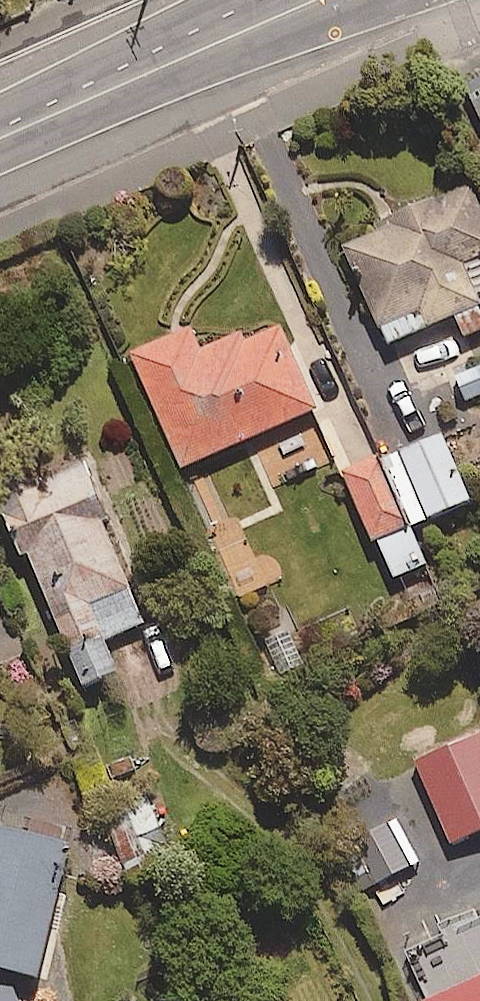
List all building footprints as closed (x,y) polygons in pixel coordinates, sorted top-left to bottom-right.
[(467,181),(380,214),(384,225),(345,240),(382,339),(453,312),(461,334),(479,326),(479,313),(471,291),(479,288),(479,216),(467,181)] [(198,348),(188,325),(129,351),(178,464),(314,405),(278,322),(242,338),(239,330),(198,348)] [(453,378),(463,401),(479,393),(479,366),(453,378)] [(467,495),(438,431),(381,457),(409,521),(467,495)] [(371,449),(335,465),(365,534),(402,517),(371,449)] [(144,620),(82,460),(0,492),(0,501),(20,553),(27,550),(77,679),(113,665),(102,636),(144,620)] [(423,561),(410,527),(377,540),(391,574),(423,561)] [(478,730),(414,755),(447,839),(479,826),(479,736),(478,730)] [(169,857),(144,792),(103,808),(128,873),(169,857)] [(416,860),(395,816),(350,838),(372,882),(416,860)] [(0,825),(0,964),(35,972),(66,840),(0,825)] [(420,999),(421,1000),(479,1000),(479,971),(420,999)] [(11,983),(0,988),(0,1000),(18,1000),(11,983)]
